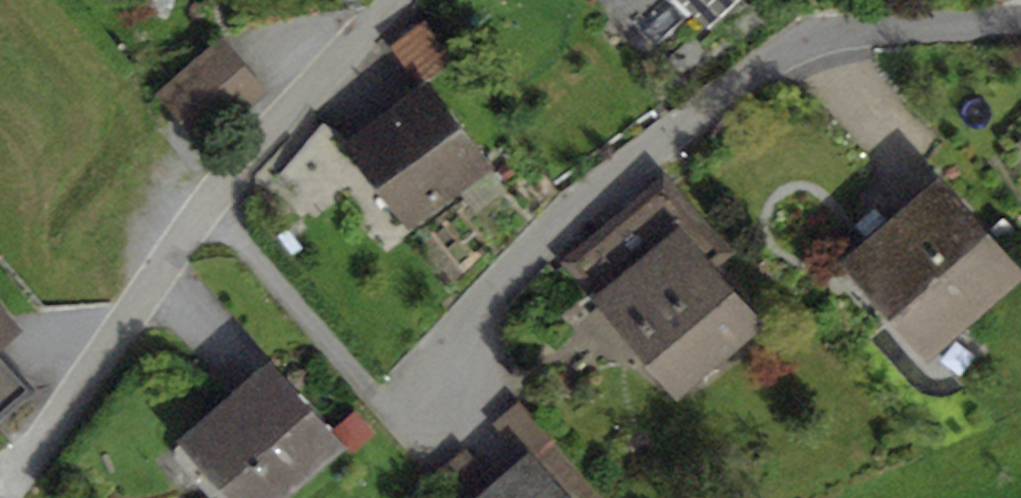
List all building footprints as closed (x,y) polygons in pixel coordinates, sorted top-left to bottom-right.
[(711,20),(731,0),(690,0),(711,20)] [(399,46),(422,78),(448,60),(424,26),(399,46)] [(250,99),(265,86),(224,38),(209,52),(250,99)] [(161,93),(203,141),(250,99),(209,52),(161,93)] [(413,211),(414,213),(457,182),(486,160),(431,87),(360,139),(361,141),(413,211)] [(324,123),(282,173),(304,202),(351,146),(324,123)] [(404,218),(413,211),(361,141),(352,148),(404,218)] [(476,207),(505,186),(486,160),(457,182),(476,207)] [(706,267),(725,251),(663,179),(569,260),(603,300),(606,298),(620,286),(640,310),(643,312),(635,319),(642,328),(645,325),(649,329),(653,325),(666,340),(652,351),(679,382),(752,320),(706,267)] [(1006,271),(1006,264),(936,186),(860,250),(907,303),(900,309),(897,305),(894,308),(924,340),(963,308),(972,314),(986,301),(983,291),(1006,271)] [(627,321),(640,310),(620,286),(606,298),(627,321)] [(652,351),(666,340),(653,325),(649,329),(645,325),(642,328),(635,319),(643,312),(640,310),(627,321),(652,351)] [(11,325),(0,313),(0,334),(11,325)] [(342,447),(323,425),(324,418),(272,357),(232,392),(243,410),(235,417),(228,417),(193,446),(230,489),(219,497),(283,497),(342,447)] [(22,394),(0,369),(0,413),(22,394)] [(557,445),(521,403),(498,423),(531,462),(534,465),(553,449),(557,445)] [(553,449),(534,465),(531,462),(489,497),(596,497),(553,449)] [(451,497),(461,497),(485,476),(462,450),(432,476),(451,497)]
